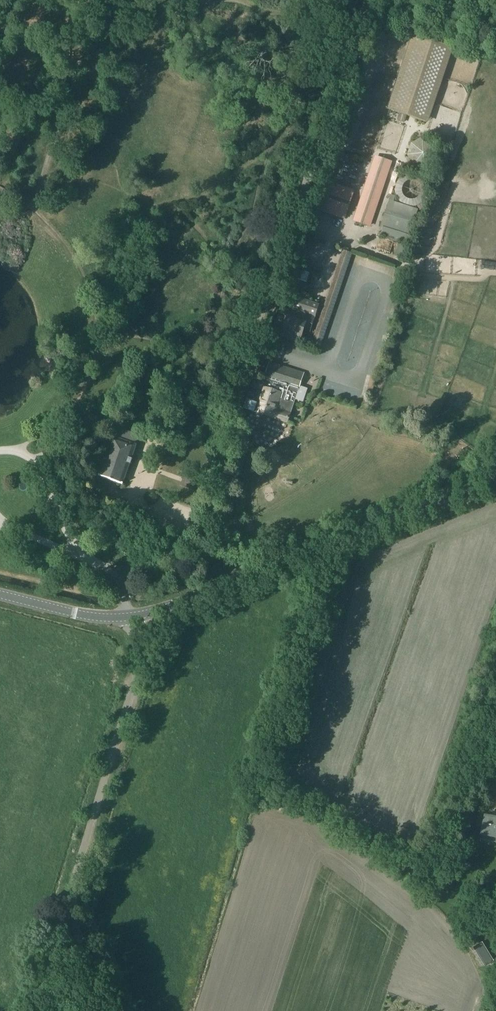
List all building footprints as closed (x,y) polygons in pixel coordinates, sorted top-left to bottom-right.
[(452,50),(416,38),(391,112),(427,124),(452,50)] [(353,220),(371,226),(393,162),(375,156),(353,220)] [(346,220),(354,194),(325,184),(316,210),(346,220)] [(384,226),(381,237),(409,246),(412,235),(410,235),(418,210),(390,201),(382,225),(384,226)] [(429,201),(418,206),(420,210),(431,205),(429,201)] [(315,211),(313,219),(321,222),(323,214),(315,211)] [(319,244),(304,239),(298,256),(305,258),(309,248),(317,251),(319,244)] [(303,272),(294,269),(285,295),(282,305),(291,309),(281,337),(319,350),(352,256),(345,253),(315,341),(302,336),(304,331),(310,333),(320,305),(309,301),(311,295),(302,292),(300,298),(295,296),(301,280),(308,283),(311,275),(303,272)] [(288,423),(305,373),(270,361),(265,378),(267,379),(266,381),(256,377),(252,387),(263,390),(262,392),(257,390),(257,393),(250,391),(247,400),(276,410),(273,418),(288,423)] [(245,408),(256,411),(255,412),(273,418),(276,410),(247,400),(245,408)] [(113,436),(99,476),(123,484),(137,445),(113,436)] [(196,479),(185,475),(181,486),(192,491),(196,479)] [(225,517),(219,515),(217,524),(223,525),(225,517)] [(482,835),(481,839),(495,842),(495,818),(484,816),(481,835),(482,835)] [(482,943),(474,948),(486,967),(494,961),(482,943)]
